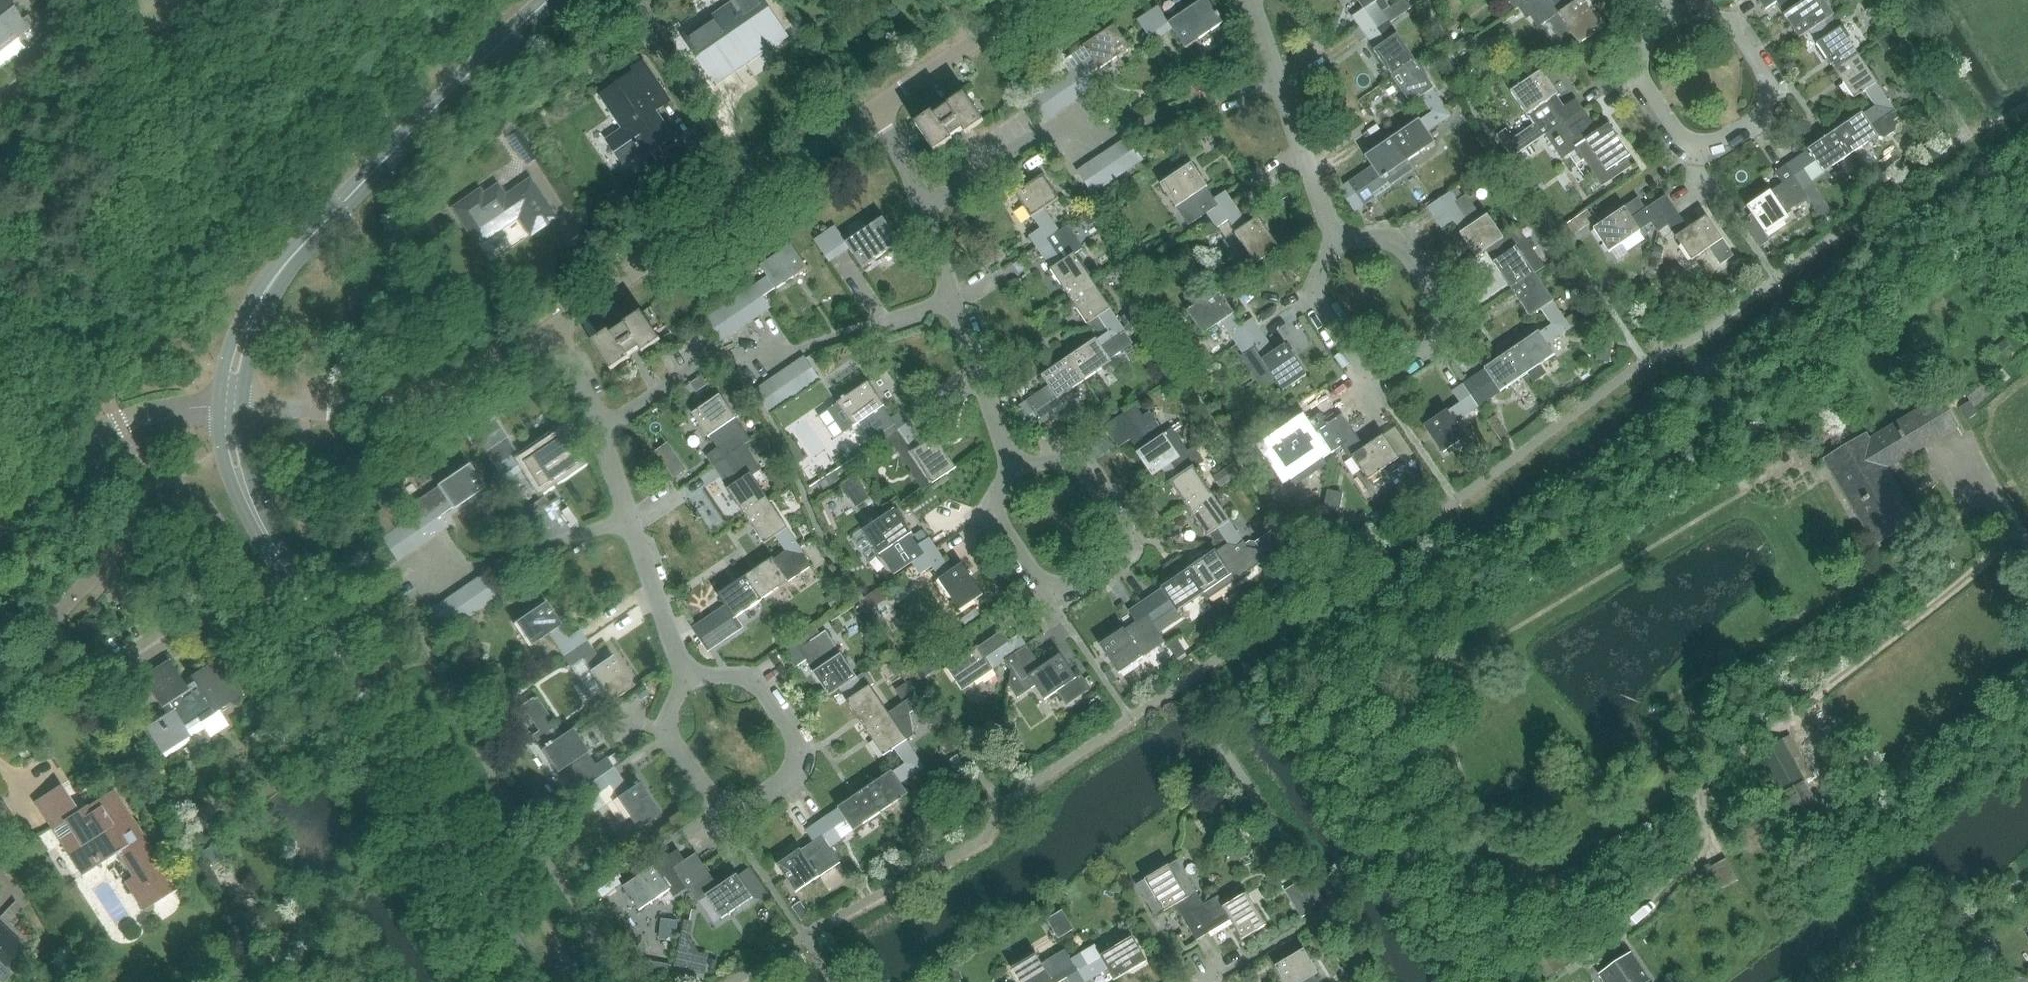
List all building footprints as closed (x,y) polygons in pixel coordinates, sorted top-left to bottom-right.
[(682,34),(717,85),(787,37),(762,0),(729,0),(730,1),(682,34)] [(1152,42),(1172,29),(1186,49),(1224,23),(1208,0),(1201,0),(1168,22),(1158,6),(1137,19),(1152,42)] [(1364,9),(1353,17),(1360,27),(1383,12),(1374,0),(1358,0),(1364,9)] [(1540,11),(1547,23),(1551,21),(1567,44),(1575,38),(1579,45),(1603,29),(1583,0),(1578,0),(1571,5),(1568,0),(1531,0),(1528,2),(1536,14),(1540,11)] [(1785,14),(1796,5),(1804,0),(1759,0),(1766,9),(1777,2),(1785,14)] [(1810,31),(1809,30),(1826,19),(1813,0),(1804,0),(1796,5),(1785,14),(1783,15),(1799,38),(1810,31)] [(1866,9),(1872,5),(1868,0),(1859,0),(1866,9)] [(21,28),(5,7),(0,1),(0,44),(21,28)] [(1374,50),(1392,77),(1415,62),(1397,34),(1386,41),(1378,30),(1390,22),(1383,12),(1360,27),(1375,49),(1374,50)] [(1816,44),(1835,71),(1858,55),(1839,27),(1835,30),(1827,18),(1826,19),(1809,30),(1810,31),(1818,43),(1816,44)] [(1083,46),(1061,61),(1068,71),(1084,95),(1094,88),(1086,76),(1098,68),(1099,70),(1131,49),(1114,25),(1083,46)] [(1890,35),(1878,43),(1886,54),(1897,46),(1890,35)] [(1462,38),(1454,43),(1457,48),(1465,42),(1462,38)] [(1854,98),(1865,91),(1875,106),(1876,105),(1879,110),(1889,103),(1875,83),(1876,82),(1858,55),(1835,71),(1854,98)] [(601,92),(626,130),(612,139),(621,153),(620,154),(626,163),(642,153),(643,155),(659,144),(661,146),(675,137),(657,110),(671,100),(642,60),(630,67),(633,70),(601,92)] [(1461,65),(1467,74),(1475,69),(1468,60),(1461,65)] [(1432,112),(1432,113),(1433,113),(1433,112),(1435,116),(1446,109),(1433,89),(1433,88),(1415,62),(1392,77),(1411,105),(1422,97),(1432,112)] [(1543,102),(1559,126),(1583,110),(1575,99),(1564,107),(1556,95),(1558,94),(1542,70),(1510,92),(1525,115),(1543,102)] [(1068,71),(1058,78),(1074,101),(1084,95),(1068,71)] [(1058,78),(1048,85),(1064,108),(1074,101),(1058,78)] [(1048,85),(1038,92),(1054,115),(1064,108),(1048,85)] [(944,106),(945,108),(935,115),(933,111),(915,124),(934,152),(953,139),(951,137),(962,130),(965,134),(984,121),(964,92),(944,106)] [(1054,115),(1038,92),(1028,99),(1043,122),(1054,115)] [(1452,93),(1444,98),(1448,105),(1456,100),(1452,93)] [(1862,113),(1835,131),(1850,154),(1873,140),(1877,137),(1884,139),(1894,132),(1896,124),(1894,121),(1898,118),(1889,103),(1879,110),(1876,105),(1875,106),(1863,114),(1862,113)] [(1419,119),(1392,137),(1408,160),(1458,127),(1451,116),(1446,109),(1435,116),(1433,112),(1433,113),(1432,113),(1420,120),(1419,119)] [(1559,126),(1545,135),(1562,159),(1577,149),(1601,186),(1632,166),(1627,158),(1630,155),(1609,124),(1598,132),(1588,118),(1583,110),(1559,126)] [(508,114),(496,122),(506,136),(505,137),(524,165),(538,156),(508,114)] [(1808,151),(1787,166),(1802,188),(1812,180),(1823,173),(1850,154),(1835,131),(1807,149),(1808,151)] [(1372,167),(1350,182),(1365,204),(1374,198),(1376,197),(1374,195),(1414,169),(1411,166),(1408,160),(1392,137),(1365,156),(1372,167)] [(1129,138),(1118,144),(1133,167),(1143,160),(1129,138)] [(1118,144),(1108,151),(1123,174),(1133,167),(1118,144)] [(1108,151),(1098,158),(1113,180),(1123,174),(1108,151)] [(1521,156),(1517,157),(1515,160),(1515,164),(1519,166),(1523,165),(1525,162),(1524,158),(1521,156)] [(1098,158),(1088,165),(1103,187),(1113,180),(1098,158)] [(1206,214),(1209,218),(1233,203),(1225,192),(1214,199),(1206,188),(1208,186),(1200,175),(1197,171),(1192,163),(1160,184),(1188,226),(1206,214)] [(1103,187),(1088,165),(1078,172),(1092,194),(1103,187)] [(1802,188),(1787,166),(1776,173),(1783,184),(1771,192),(1770,191),(1747,207),(1766,234),(1789,219),(1782,209),(1800,197),(1796,192),(1802,188)] [(1522,175),(1532,190),(1542,184),(1532,169),(1522,175)] [(1030,236),(1037,247),(1060,231),(1059,230),(1044,208),(1059,199),(1043,175),(1015,194),(1031,218),(1033,217),(1041,228),(1030,236)] [(479,187),(474,191),(449,207),(474,244),(516,216),(530,236),(556,218),(528,177),(505,193),(498,182),(483,192),(479,187)] [(1812,180),(1802,188),(1808,197),(1809,198),(1819,191),(1812,180)] [(1350,182),(1340,189),(1355,211),(1365,204),(1350,182)] [(1428,207),(1435,218),(1457,203),(1450,192),(1428,207)] [(1657,232),(1658,231),(1651,221),(1673,206),(1667,196),(1666,196),(1646,209),(1639,198),(1593,229),(1609,251),(1637,232),(1641,237),(1654,228),(1657,232)] [(1487,249),(1487,250),(1509,235),(1508,233),(1502,237),(1487,214),(1482,218),(1468,198),(1458,205),(1457,203),(1435,218),(1442,228),(1453,221),(1461,232),(1460,233),(1476,257),(1487,249)] [(1826,202),(1816,209),(1823,220),(1834,213),(1826,202)] [(1233,203),(1209,218),(1216,228),(1227,221),(1256,264),(1280,248),(1258,217),(1247,224),(1233,203)] [(1651,221),(1658,231),(1668,224),(1675,236),(1691,261),(1709,248),(1720,265),(1734,256),(1707,216),(1688,228),(1679,215),(1673,206),(1651,221)] [(1587,211),(1574,220),(1581,230),(1594,221),(1592,218),(1587,211)] [(1092,213),(1084,218),(1088,226),(1096,221),(1092,213)] [(1536,235),(1545,229),(1536,216),(1527,222),(1536,235)] [(834,225),(814,239),(829,262),(849,248),(863,268),(901,243),(883,217),(845,243),(834,225)] [(1051,270),(1069,297),(1092,281),(1073,254),(1083,247),(1067,225),(1059,230),(1060,231),(1037,247),(1052,269),(1051,270)] [(1493,262),(1512,290),(1535,274),(1516,246),(1517,246),(1509,235),(1487,250),(1495,261),(1493,262)] [(1138,247),(1133,240),(1125,245),(1129,252),(1138,247)] [(760,265),(767,275),(744,291),(761,314),(771,307),(763,296),(775,287),(776,290),(808,268),(791,244),(760,265)] [(1661,248),(1656,247),(1652,246),(1650,256),(1658,258),(1661,248)] [(1144,256),(1140,250),(1131,255),(1136,262),(1144,256)] [(1552,324),(1551,325),(1552,325),(1553,325),(1555,328),(1566,321),(1565,320),(1552,301),(1553,300),(1535,274),(1512,290),(1530,317),(1541,309),(1552,324)] [(1109,332),(1110,332),(1112,335),(1123,328),(1109,309),(1110,308),(1092,281),(1069,297),(1088,324),(1099,317),(1109,332)] [(1219,290),(1187,312),(1202,334),(1221,322),(1237,345),(1260,330),(1252,319),(1241,326),(1233,314),(1235,313),(1227,302),(1224,298),(1219,290)] [(744,291),(735,297),(751,321),(761,314),(744,291)] [(735,297),(725,304),(741,328),(751,321),(735,297)] [(725,304),(715,311),(731,335),(741,328),(725,304)] [(628,356),(632,353),(639,348),(642,353),(661,340),(641,311),(610,332),(609,331),(592,343),(611,371),(630,358),(628,356)] [(731,335),(715,311),(704,318),(720,342),(731,335)] [(1126,326),(1133,321),(1128,314),(1121,318),(1126,326)] [(1566,321),(1571,328),(1580,326),(1572,315),(1565,320),(1566,321)] [(1539,331),(1512,350),(1527,373),(1554,355),(1547,344),(1571,328),(1566,321),(1555,328),(1553,325),(1552,325),(1551,325),(1540,333),(1539,331)] [(1064,350),(1069,357),(1084,379),(1111,361),(1109,359),(1133,343),(1128,336),(1125,332),(1123,328),(1112,335),(1110,332),(1109,332),(1097,340),(1096,339),(1081,349),(1077,342),(1064,350)] [(1260,330),(1237,345),(1243,354),(1245,353),(1262,380),(1271,374),(1274,378),(1283,392),(1307,375),(1286,344),(1275,351),(1265,338),(1260,330)] [(863,362),(873,355),(866,345),(856,352),(863,362)] [(1598,360),(1610,361),(1611,348),(1600,347),(1599,347),(1597,360),(1598,360)] [(1214,358),(1206,348),(1198,354),(1206,364),(1214,358)] [(1485,370),(1463,385),(1478,406),(1499,391),(1527,373),(1512,350),(1484,368),(1485,370)] [(805,357),(795,364),(809,386),(820,379),(805,357)] [(1016,409),(1017,409),(1027,402),(1042,424),(1066,407),(1059,397),(1084,379),(1069,357),(1062,362),(1055,367),(1042,376),(1049,386),(1016,409)] [(795,364),(784,371),(799,393),(809,386),(795,364)] [(784,371),(775,377),(790,399),(799,393),(784,371)] [(775,377),(765,384),(780,406),(790,399),(775,377)] [(837,404),(829,408),(845,431),(852,428),(851,426),(852,426),(852,427),(858,423),(874,445),(877,444),(886,438),(910,422),(902,411),(891,419),(883,407),(885,406),(869,382),(837,404)] [(780,406),(765,384),(754,391),(769,414),(780,406)] [(1478,406),(1463,385),(1453,392),(1460,403),(1448,411),(1447,410),(1424,425),(1443,453),(1465,438),(1455,422),(1478,406)] [(707,456),(714,467),(737,451),(745,446),(744,444),(751,438),(736,418),(720,395),(692,414),(708,437),(710,436),(717,449),(707,456)] [(1957,426),(1939,395),(1869,437),(1866,432),(1825,456),(1877,543),(1915,520),(1885,470),(1911,455),(1910,454),(1957,426)] [(1958,407),(1967,420),(1978,413),(1970,400),(1958,407)] [(1027,402),(1017,409),(1031,431),(1042,424),(1027,402)] [(1153,476),(1164,469),(1163,468),(1186,452),(1188,451),(1173,428),(1164,434),(1149,412),(1143,416),(1136,405),(1127,411),(1134,422),(1112,437),(1119,447),(1130,440),(1138,452),(1137,453),(1153,476)] [(1096,409),(1094,417),(1101,427),(1111,421),(1101,406),(1096,409)] [(1116,406),(1109,411),(1115,420),(1122,415),(1116,406)] [(1105,427),(1112,437),(1134,422),(1127,411),(1122,415),(1115,420),(1105,427)] [(1334,452),(1335,451),(1328,440),(1350,425),(1342,415),(1309,438),(1301,427),(1270,448),(1285,470),(1316,450),(1316,449),(1327,442),(1334,452)] [(1511,439),(1495,415),(1487,420),(1503,444),(1511,439)] [(492,417),(471,431),(478,441),(499,427),(492,417)] [(886,438),(877,444),(885,455),(894,449),(911,472),(921,465),(933,484),(957,468),(945,450),(935,436),(924,444),(915,430),(910,422),(886,438)] [(1202,425),(1193,431),(1201,443),(1211,437),(1202,425)] [(1350,425),(1328,440),(1335,451),(1341,447),(1348,458),(1352,456),(1368,480),(1380,472),(1384,479),(1404,465),(1399,458),(1384,435),(1365,447),(1350,425)] [(506,437),(485,452),(490,459),(505,482),(507,481),(523,470),(526,468),(539,488),(577,462),(559,436),(554,427),(517,453),(511,445),(506,437)] [(805,459),(789,436),(785,439),(796,464),(805,459)] [(728,489),(746,517),(769,501),(752,476),(762,469),(745,446),(737,451),(714,467),(729,488),(728,489)] [(1170,482),(1188,509),(1212,493),(1194,466),(1203,459),(1196,447),(1187,453),(1186,452),(1163,468),(1164,469),(1171,481),(1170,482)] [(678,458),(666,466),(673,477),(685,469),(678,458)] [(468,464),(436,484),(413,500),(420,511),(437,534),(448,527),(440,515),(451,507),(453,509),(484,488),(468,464)] [(1213,477),(1220,487),(1239,474),(1232,464),(1213,477)] [(1420,468),(1410,475),(1424,494),(1433,487),(1420,468)] [(818,484),(822,491),(840,479),(835,473),(818,484)] [(841,486),(855,506),(868,498),(854,478),(841,486)] [(1326,498),(1321,522),(1337,525),(1343,492),(1328,489),(1326,498)] [(1218,529),(1228,544),(1229,544),(1232,548),(1242,540),(1229,521),(1230,520),(1212,493),(1188,509),(1207,536),(1218,529)] [(775,537),(785,551),(796,543),(787,529),(769,501),(746,517),(765,544),(775,537)] [(910,561),(913,565),(936,549),(929,538),(918,546),(910,534),(911,533),(904,522),(901,517),(895,509),(863,531),(879,553),(887,548),(900,568),(910,561)] [(420,511),(411,517),(427,541),(437,534),(420,511)] [(411,517),(401,524),(417,547),(427,541),(411,517)] [(401,524),(392,530),(408,554),(417,547),(401,524)] [(408,554),(392,530),(381,538),(397,561),(408,554)] [(921,530),(914,535),(919,542),(926,537),(921,530)] [(1249,542),(1242,540),(1247,548),(1262,551),(1274,553),(1279,549),(1286,545),(1281,539),(1275,530),(1255,543),(1249,542)] [(1216,551),(1188,569),(1204,592),(1231,574),(1230,573),(1262,551),(1247,548),(1242,540),(1232,548),(1229,544),(1228,544),(1216,552),(1216,551)] [(773,558),(746,577),(761,599),(812,565),(796,543),(785,551),(773,559),(773,558)] [(936,549),(913,565),(919,574),(930,566),(959,611),(983,595),(962,564),(951,571),(936,549)] [(1150,597),(1140,604),(1154,625),(1158,631),(1180,616),(1176,610),(1204,592),(1188,569),(1161,588),(1162,589),(1150,597)] [(481,576),(471,583),(486,606),(497,599),(481,576)] [(719,595),(725,604),(733,616),(734,618),(761,599),(746,577),(719,595)] [(471,583),(461,590),(476,612),(486,606),(471,583)] [(461,590),(451,597),(466,619),(476,612),(461,590)] [(839,590),(825,600),(831,609),(845,599),(839,590)] [(880,590),(866,599),(873,610),(887,600),(880,590)] [(451,597),(441,603),(456,626),(466,619),(451,597)] [(848,601),(826,616),(831,622),(852,607),(848,601)] [(545,602),(513,624),(529,646),(547,634),(559,626),(560,626),(561,625),(545,602)] [(456,626),(441,603),(431,610),(446,633),(456,626)] [(692,627),(693,629),(704,622),(719,643),(728,637),(720,626),(733,616),(725,604),(692,627)] [(1154,625),(1140,604),(1129,611),(1137,622),(1125,631),(1124,629),(1100,645),(1119,673),(1142,657),(1132,641),(1154,625)] [(704,622),(693,629),(708,650),(719,643),(704,622)] [(559,626),(547,634),(562,657),(563,657),(586,641),(580,632),(579,631),(567,638),(560,626),(559,626)] [(1010,671),(1011,671),(1004,660),(1027,645),(1020,635),(1012,639),(1005,628),(947,668),(962,691),(993,670),(992,669),(1004,661),(1010,671)] [(840,689),(865,672),(857,678),(840,654),(834,658),(820,638),(812,644),(803,632),(782,646),(796,667),(806,660),(815,672),(813,673),(829,696),(840,689)] [(1168,645),(1177,658),(1185,653),(1176,639),(1168,645)] [(586,641),(563,657),(569,667),(577,679),(588,671),(610,703),(633,687),(612,656),(601,663),(592,650),(586,641)] [(1027,645),(1004,660),(1011,671),(1008,685),(1017,698),(1035,686),(1045,700),(1058,691),(1067,704),(1089,689),(1080,675),(1076,677),(1060,655),(1052,660),(1042,667),(1027,645)] [(913,668),(921,679),(940,667),(932,655),(913,668)] [(142,678),(165,714),(143,728),(160,755),(190,737),(186,731),(187,731),(191,737),(204,729),(210,738),(228,726),(218,711),(242,696),(219,659),(182,682),(169,661),(142,678)] [(847,702),(865,729),(888,713),(870,687),(874,684),(865,672),(840,689),(848,701),(847,702)] [(896,690),(902,699),(911,693),(905,683),(896,690)] [(507,718),(501,723),(505,729),(510,736),(518,731),(513,723),(517,720),(526,714),(538,732),(533,735),(542,749),(540,751),(556,773),(565,767),(580,789),(589,783),(590,784),(613,768),(606,757),(594,765),(586,753),(588,752),(572,729),(562,736),(537,698),(534,700),(532,698),(516,709),(513,706),(504,713),(507,718)] [(905,764),(904,764),(906,764),(908,768),(919,760),(906,741),(907,740),(888,713),(865,729),(884,756),(895,749),(905,764)] [(1755,750),(1778,793),(1779,794),(1773,798),(1787,822),(1818,808),(1803,781),(1804,781),(1813,776),(1789,734),(1782,738),(1780,738),(1755,750)] [(950,760),(957,770),(964,766),(961,763),(957,756),(950,760)] [(892,771),(865,789),(880,812),(907,794),(901,783),(924,767),(919,760),(908,768),(906,764),(904,764),(893,772),(892,771)] [(613,768),(590,784),(596,794),(607,786),(615,798),(614,798),(636,830),(660,814),(639,783),(628,790),(619,776),(613,768)] [(49,793),(33,803),(57,840),(80,876),(115,853),(131,877),(123,882),(142,911),(177,889),(113,791),(79,813),(61,785),(49,793)] [(839,809),(817,824),(831,846),(853,830),(880,812),(865,789),(838,808),(839,809)] [(3,801),(0,803),(0,836),(3,841),(22,829),(3,801)] [(831,846),(817,824),(806,831),(814,842),(802,850),(801,849),(777,865),(796,893),(840,863),(830,847),(831,846)] [(901,843),(913,843),(913,834),(901,834),(901,843)] [(1241,836),(1229,838),(1231,848),(1243,846),(1241,836)] [(204,850),(212,865),(227,856),(219,842),(204,850)] [(655,866),(623,887),(639,910),(669,889),(670,889),(677,898),(687,891),(688,890),(682,880),(704,865),(696,854),(685,862),(678,851),(655,866)] [(1737,879),(1726,858),(1705,869),(1715,890),(1737,879)] [(1145,879),(1136,885),(1155,914),(1163,909),(1164,912),(1176,905),(1197,940),(1208,933),(1195,911),(1205,904),(1178,861),(1169,865),(1145,879)] [(704,865),(682,880),(688,890),(697,903),(706,897),(721,919),(753,898),(737,874),(718,887),(704,865)] [(593,885),(601,898),(625,882),(617,869),(593,885)] [(1299,887),(1310,907),(1323,899),(1312,880),(1299,887)] [(1205,904),(1195,911),(1208,933),(1231,920),(1242,940),(1266,925),(1247,892),(1224,905),(1219,896),(1205,904)] [(792,908),(801,921),(810,916),(800,902),(792,908)] [(1296,908),(1303,920),(1313,914),(1306,902),(1296,908)] [(1073,928),(1062,909),(1047,919),(1058,938),(1073,928)] [(661,918),(659,939),(675,941),(677,920),(661,918)] [(4,968),(23,948),(0,926),(0,965),(4,968)] [(282,934),(273,940),(277,947),(286,942),(282,934)] [(1328,951),(1333,948),(1337,946),(1331,935),(1327,937),(1322,940),(1328,951)] [(1068,952),(1086,981),(1108,969),(1115,980),(1147,961),(1132,936),(1099,956),(1093,946),(1081,953),(1081,952),(1072,957),(1068,952)] [(1314,975),(1318,973),(1304,949),(1275,966),(1284,981),(1318,981),(1314,975)] [(1068,952),(1065,953),(1063,950),(1041,963),(1036,954),(1012,968),(1020,981),(1060,981),(1067,978),(1070,981),(1086,981),(1068,952)] [(674,964),(705,971),(707,958),(677,951),(674,964)] [(1598,974),(1603,981),(1647,981),(1649,981),(1631,952),(1598,974)] [(645,968),(645,970),(646,970),(664,973),(666,965),(646,961),(645,968)] [(956,969),(947,974),(951,981),(960,981),(962,981),(956,969)]
